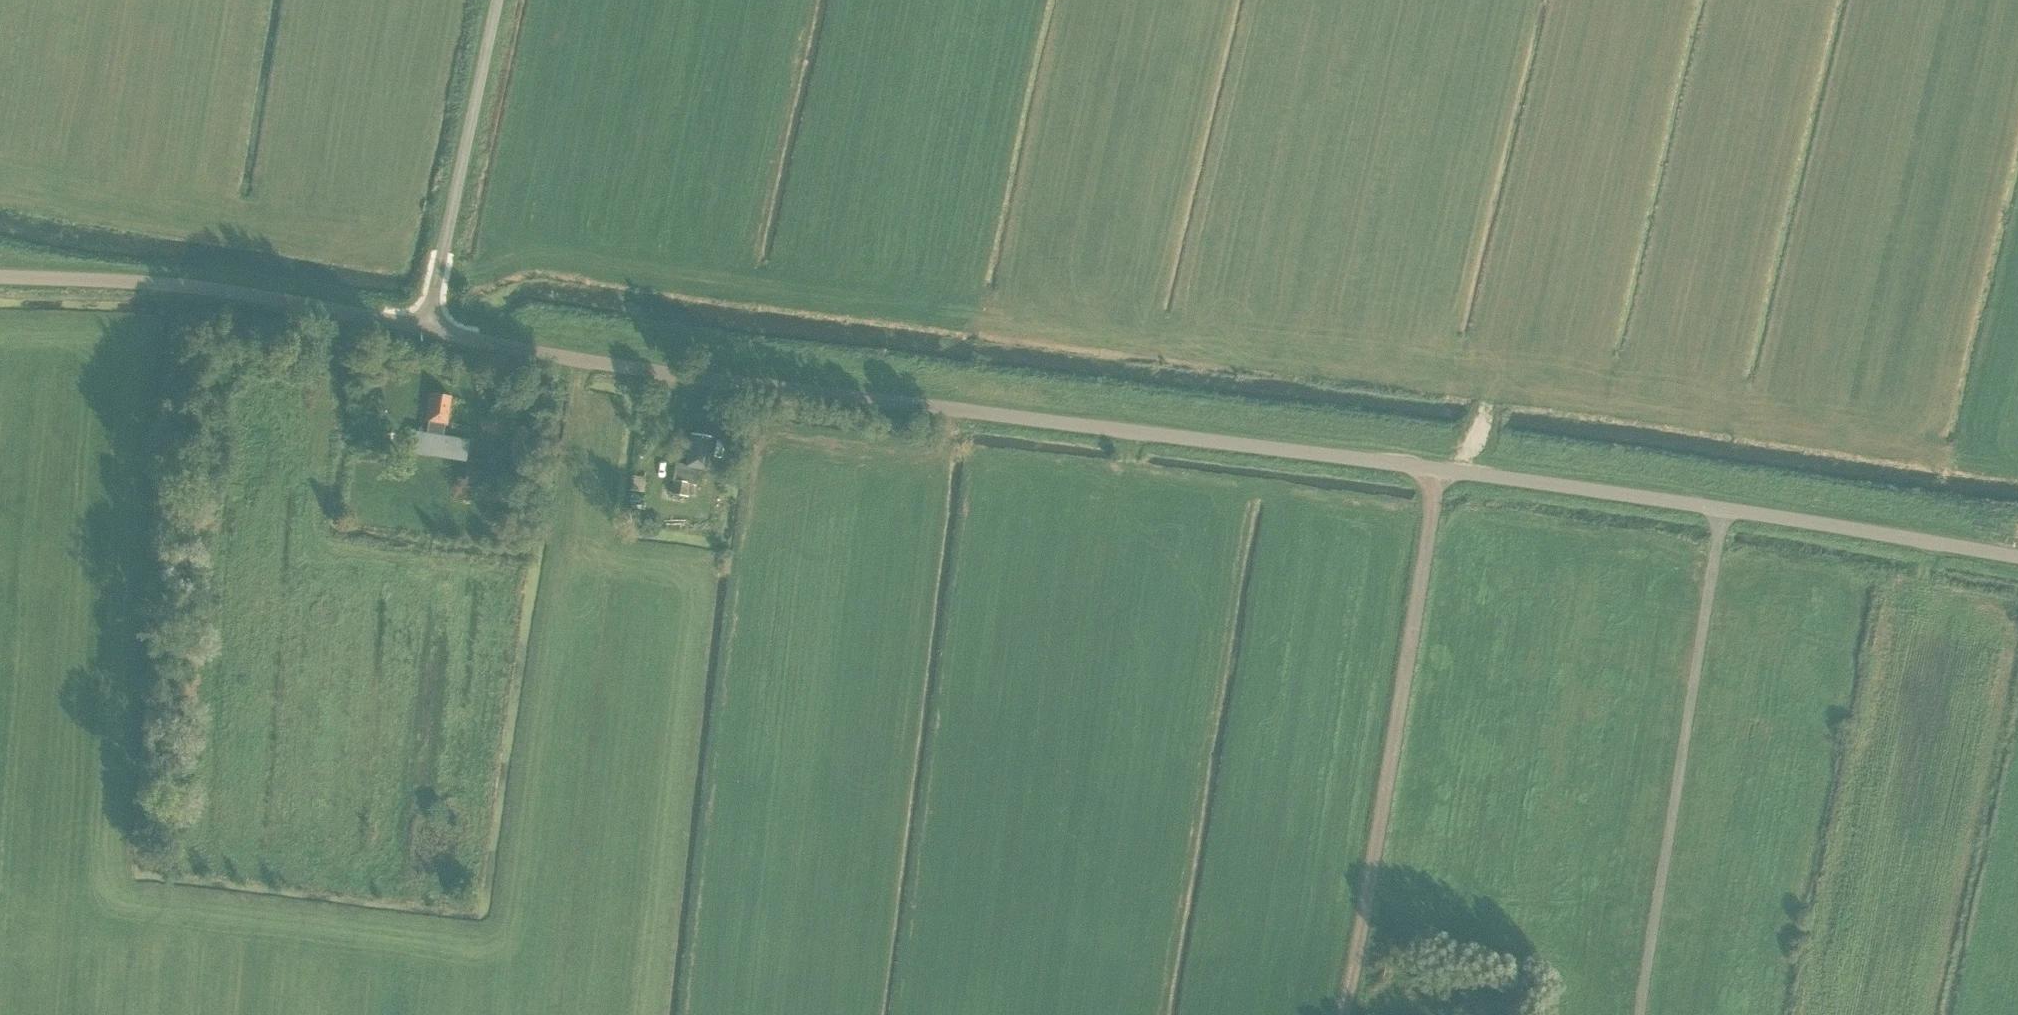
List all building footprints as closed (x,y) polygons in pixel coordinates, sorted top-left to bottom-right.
[(450,404),(451,396),(430,393),(426,419),(429,420),(427,430),(428,430),(427,432),(417,430),(414,450),(468,459),(472,440),(445,435),(448,423),(458,425),(461,406),(450,404)] [(706,469),(711,438),(690,435),(686,465),(675,463),(673,480),(670,493),(687,496),(689,482),(694,483),(696,468),(706,469)]
